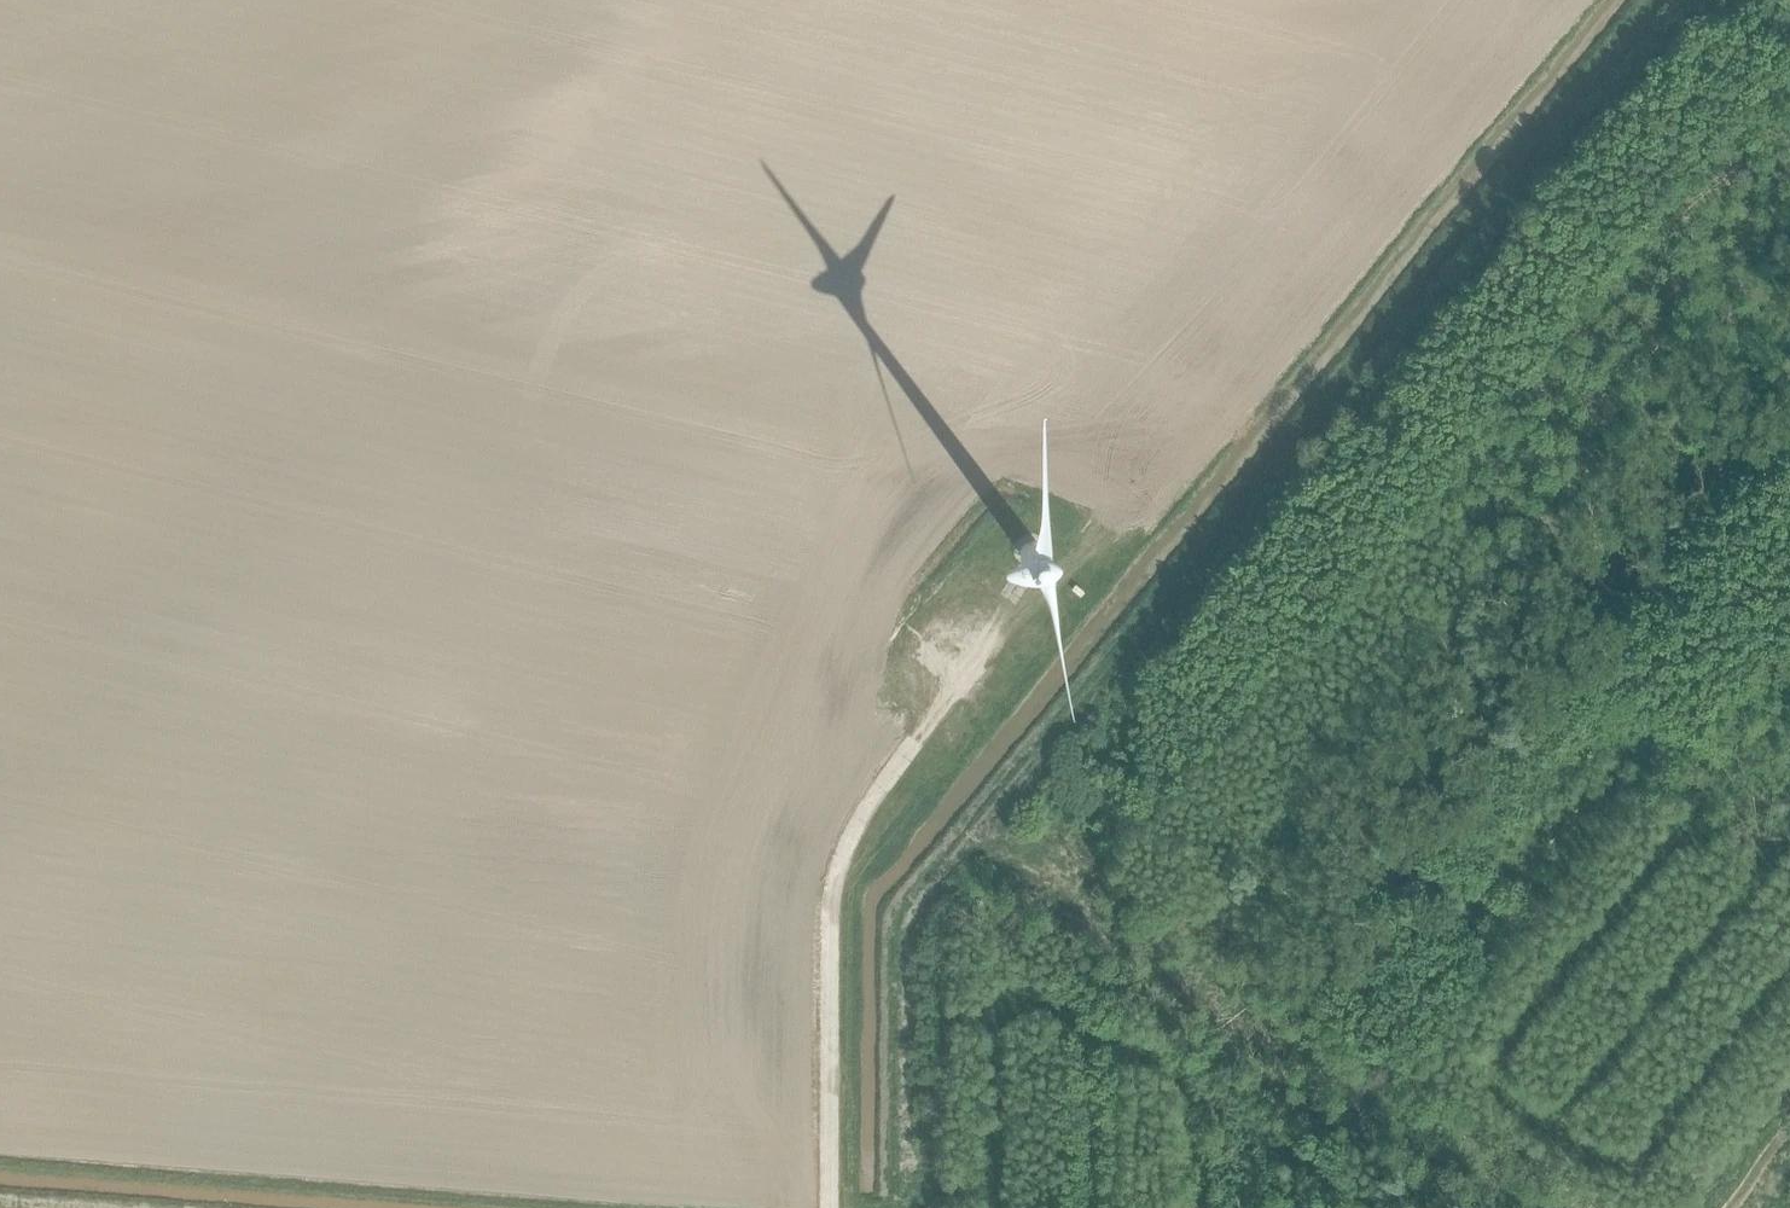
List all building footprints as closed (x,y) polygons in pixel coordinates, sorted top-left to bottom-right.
[(1041,550),(1041,549),(1041,548),(1041,547),(1041,546),(1040,545),(1040,544),(1039,544),(1039,543),(1038,542),(1037,542),(1037,541),(1036,541),(1035,540),(1034,540),(1033,540),(1032,540),(1031,540),(1031,539),(1030,540),(1029,540),(1028,540),(1027,540),(1026,541),(1025,541),(1025,542),(1024,542),(1023,543),(1022,544),(1022,545),(1021,545),(1021,546),(1021,547),(1021,548),(1020,549),(1020,550),(1020,551),(1021,552),(1021,553),(1021,554),(1021,555),(1022,555),(1022,556),(1023,557),(1024,558),(1025,558),(1025,559),(1026,559),(1027,560),(1028,560),(1029,560),(1030,560),(1031,561),(1032,560),(1033,560),(1034,560),(1035,560),(1035,559),(1036,559),(1037,559),(1037,558),(1038,558),(1038,557),(1039,557),(1039,556),(1040,556),(1040,555),(1041,554),(1041,553),(1041,552),(1041,551),(1041,550)]
